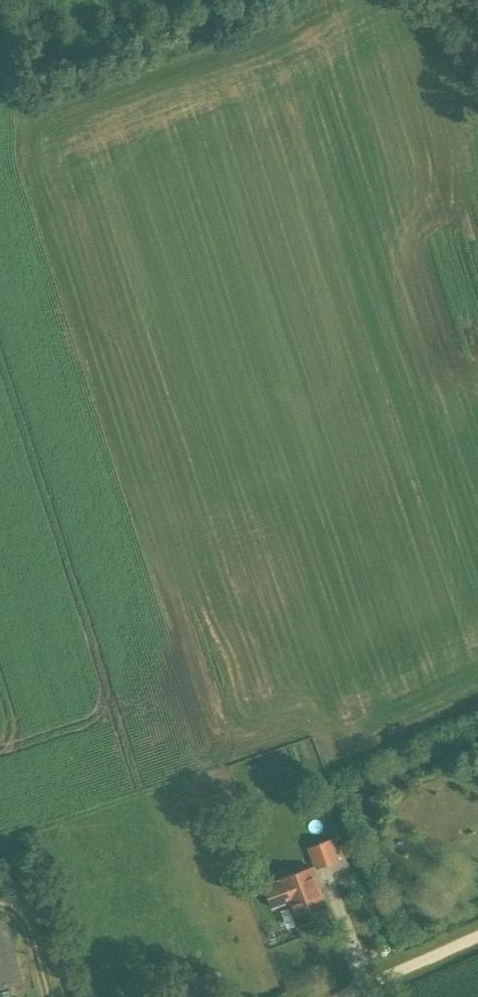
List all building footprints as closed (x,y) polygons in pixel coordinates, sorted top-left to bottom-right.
[(315,870),(340,860),(332,839),(307,848),(315,870)] [(333,913),(313,868),(259,888),(268,911),(289,903),(299,926),(333,913)] [(24,983),(6,919),(0,921),(0,989),(24,983)]
